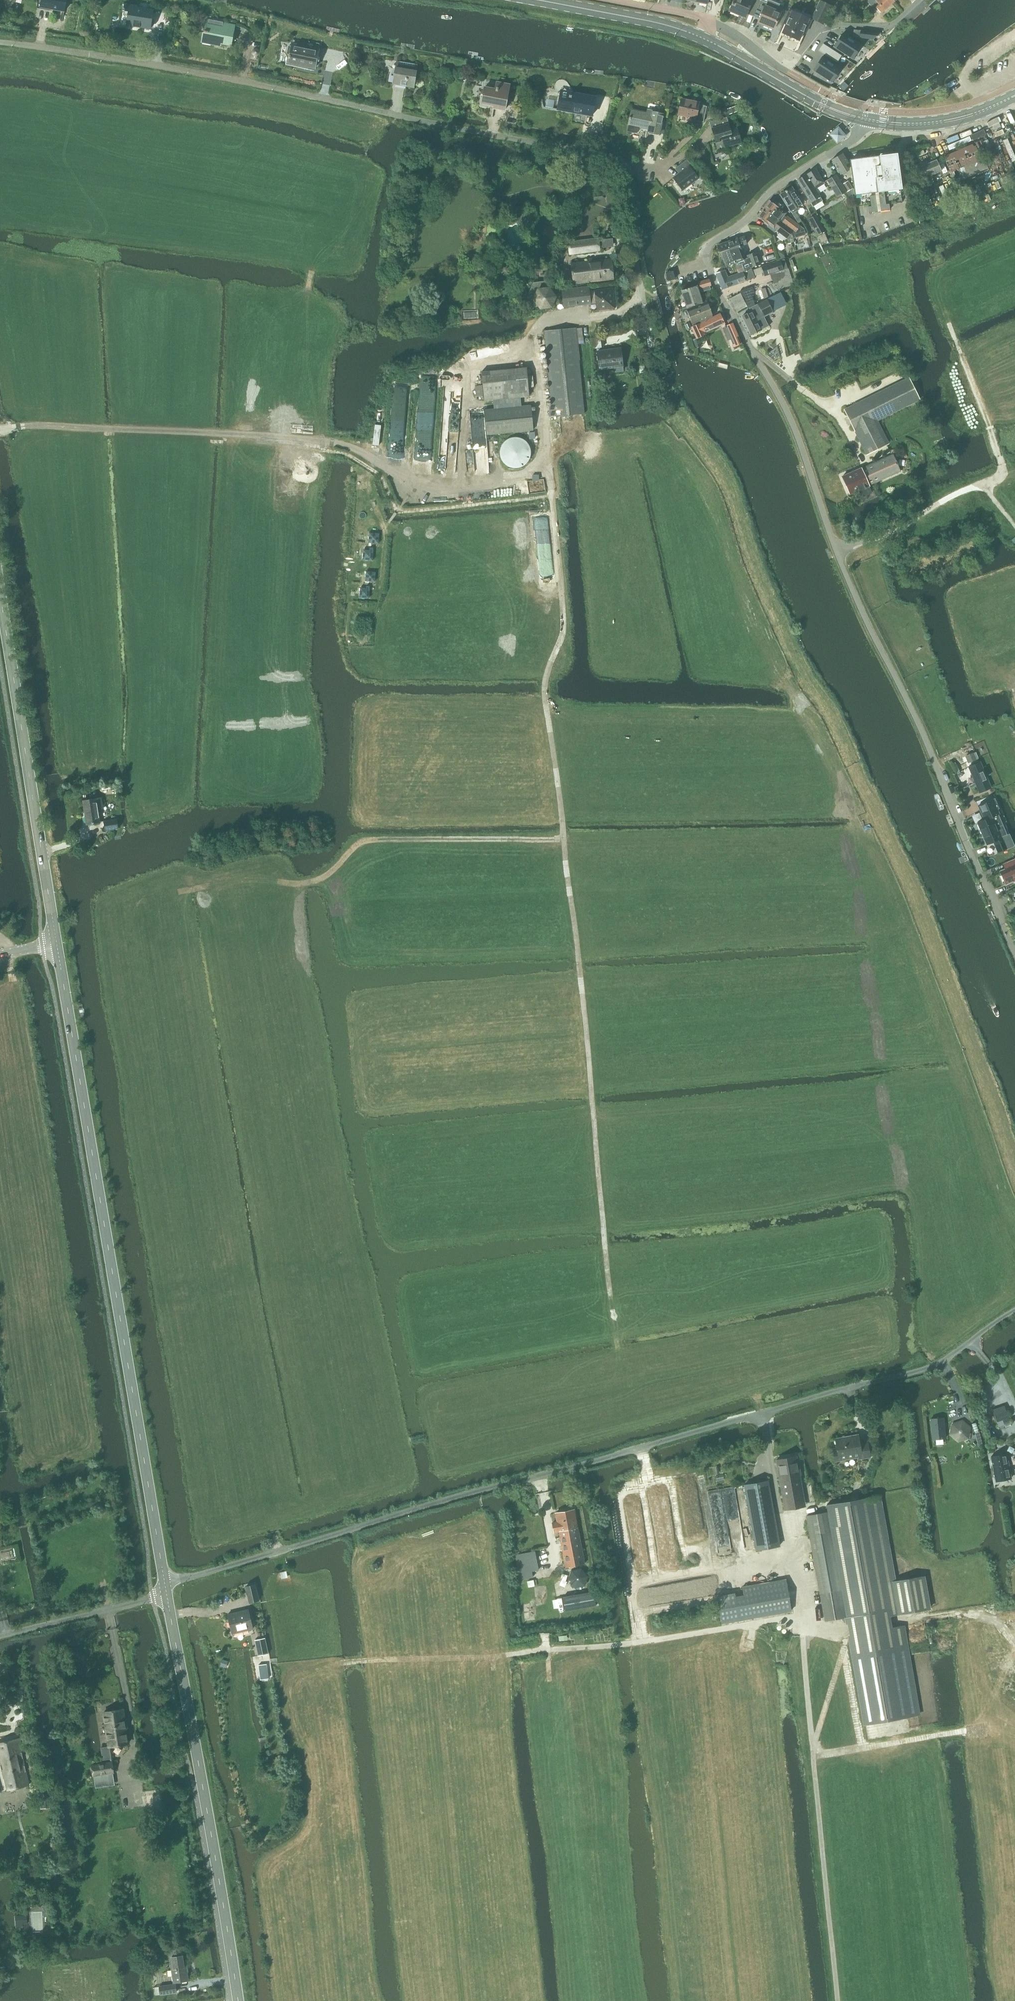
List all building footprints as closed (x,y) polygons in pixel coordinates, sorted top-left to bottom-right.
[(67,0),(42,0),(41,7),(65,12),(67,0)] [(760,0),(734,0),(730,11),(745,18),(747,14),(753,17),(760,0)] [(753,17),(760,19),(758,23),(774,29),(784,6),(769,0),(768,0),(766,3),(760,0),(753,17)] [(894,2),(892,0),(869,0),(868,1),(875,9),(876,8),(881,13),(894,2)] [(823,24),(832,6),(820,1),(812,19),(823,24)] [(123,4),(120,24),(150,29),(153,10),(151,9),(151,6),(138,4),(138,6),(125,4),(125,6),(123,6),(124,4),(123,4)] [(791,37),(800,15),(790,10),(784,22),(787,23),(782,33),(791,37)] [(800,15),(791,37),(799,41),(804,31),(806,32),(811,20),(800,15)] [(239,30),(239,26),(235,26),(235,25),(226,23),(225,24),(207,20),(204,33),(207,33),(205,41),(231,46),(234,29),(239,30)] [(861,31),(860,38),(873,39),(879,33),(861,31)] [(843,33),(834,47),(853,59),(862,45),(843,33)] [(254,34),(252,46),(262,48),(264,36),(254,34)] [(289,46),(287,54),(290,55),(289,63),(315,69),(319,51),(319,49),(317,48),(292,43),(292,47),(289,46)] [(824,44),(820,51),(837,63),(841,56),(824,44)] [(823,57),(814,71),(832,83),(841,69),(823,57)] [(414,87),(416,74),(418,64),(397,61),(396,67),(393,84),(414,87)] [(505,110),(510,84),(496,81),(495,88),(485,86),(482,103),(494,106),(494,108),(505,110)] [(560,93),(557,109),(592,116),(596,96),(586,94),(560,89),(560,93)] [(703,122),(707,107),(700,105),(700,102),(682,98),(678,115),(695,119),(695,120),(703,122)] [(721,113),(722,117),(738,111),(737,106),(728,110),(728,111),(721,113)] [(629,125),(627,131),(633,133),(635,132),(637,132),(638,131),(639,131),(639,130),(640,129),(640,128),(649,129),(648,132),(660,134),(664,113),(652,111),(652,110),(647,109),(647,112),(632,109),(629,125)] [(716,142),(715,142),(713,143),(716,153),(727,150),(726,146),(741,142),(737,128),(731,130),(729,124),(712,129),(716,142)] [(832,136),(838,142),(845,136),(839,129),(832,136)] [(955,183),(989,168),(977,142),(943,156),(955,183)] [(841,175),(849,170),(846,165),(848,163),(842,153),(831,160),(841,175)] [(866,194),(871,193),(871,196),(870,196),(871,206),(868,207),(869,213),(890,210),(889,204),(886,205),(884,192),(901,189),(896,154),(851,160),(856,195),(866,194)] [(683,190),(699,178),(690,165),(691,164),(687,160),(678,167),(681,172),(673,178),(683,190)] [(942,171),(937,160),(927,164),(926,162),(921,164),(921,166),(920,167),(926,181),(935,177),(934,175),(942,171)] [(797,181),(811,203),(813,207),(823,201),(820,197),(821,196),(816,189),(825,184),(815,169),(797,181)] [(836,175),(827,180),(838,197),(845,193),(849,199),(853,196),(852,189),(853,188),(848,181),(842,185),(836,175)] [(792,187),(780,194),(791,212),(799,223),(802,221),(796,212),(800,209),(799,207),(805,203),(800,197),(798,198),(792,187)] [(924,193),(930,190),(928,188),(919,191),(920,194),(921,194),(922,198),(926,197),(924,193)] [(770,200),(763,209),(780,222),(793,230),(792,232),(793,239),(806,235),(804,229),(800,225),(787,216),(786,217),(784,216),(786,213),(770,200)] [(763,209),(758,216),(774,229),(787,239),(788,240),(793,239),(792,232),(793,230),(780,222),(763,209)] [(518,220),(525,223),(529,215),(522,211),(518,220)] [(816,215),(808,219),(817,237),(818,236),(821,243),(828,240),(825,233),(816,215)] [(745,237),(728,242),(735,263),(738,273),(744,271),(744,270),(745,269),(758,265),(760,264),(757,252),(748,256),(749,259),(746,261),(745,259),(741,246),(747,244),(745,237)] [(570,254),(600,250),(599,238),(569,242),(570,254)] [(725,266),(735,263),(728,242),(718,246),(722,259),(723,259),(725,266)] [(779,259),(784,257),(783,251),(779,249),(776,250),(779,259)] [(574,284),(614,279),(612,259),(571,264),(574,284)] [(784,259),(761,267),(764,277),(787,269),(784,259)] [(744,271),(738,273),(728,277),(725,270),(716,273),(722,289),(755,277),(752,268),(744,271)] [(673,271),(666,273),(668,281),(676,279),(673,271)] [(700,286),(697,286),(699,293),(711,290),(710,286),(711,285),(709,279),(699,282),(700,286)] [(589,286),(562,290),(564,308),(592,304),(592,303),(596,303),(597,310),(615,308),(613,288),(595,290),(590,291),(589,286)] [(687,308),(702,303),(697,286),(682,291),(687,308)] [(748,307),(755,304),(751,294),(755,292),(752,287),(740,291),(748,307)] [(737,311),(747,306),(740,293),(730,299),(737,311)] [(767,300),(749,308),(751,311),(757,308),(760,315),(763,314),(764,316),(764,317),(773,312),(767,300)] [(712,315),(707,302),(687,309),(692,324),(715,316),(714,314),(712,315)] [(763,314),(760,315),(757,308),(751,311),(742,315),(752,334),(769,326),(764,317),(764,316),(763,314)] [(697,338),(713,331),(712,328),(724,323),(720,314),(692,327),(697,338)] [(734,347),(741,343),(733,323),(727,326),(735,344),(733,345),(734,347)] [(576,327),(545,330),(552,406),(549,406),(549,410),(550,417),(553,417),(584,414),(582,400),(576,327)] [(593,348),(603,347),(602,337),(592,338),(593,348)] [(621,349),(597,352),(600,369),(615,367),(616,372),(623,371),(623,366),(621,349)] [(527,367),(482,371),(483,384),(484,396),(484,400),(492,399),(519,396),(530,395),(527,367)] [(867,454),(888,443),(877,421),(920,400),(909,379),(846,410),(867,454)] [(493,409),(485,410),(487,435),(534,431),(534,429),(531,405),(520,406),(512,407),(510,407),(499,408),(493,409)] [(375,425),(373,445),(379,445),(381,426),(375,425)] [(517,437),(514,437),(510,438),(507,439),(505,440),(502,443),(500,446),(499,449),(499,452),(498,455),(499,458),(500,461),(502,463),(504,466),(507,468),(509,469),(513,470),(516,470),(520,470),(523,468),(525,467),(528,464),(530,462),(531,459),(532,456),(532,452),(531,449),(530,446),(529,444),(526,441),(524,439),(521,438),(517,437)] [(862,467),(842,476),(850,494),(852,493),(853,492),(857,500),(872,493),(869,487),(901,472),(894,455),(863,469),(862,467)] [(378,543),(379,534),(370,533),(369,542),(378,543)] [(372,560),(373,548),(370,548),(370,551),(364,550),(363,559),(372,560)] [(375,573),(367,572),(366,581),(375,581),(375,573)] [(366,589),(361,588),(360,597),(369,598),(370,586),(367,586),(366,589)] [(969,767),(977,784),(987,780),(979,762),(969,767)] [(87,824),(101,822),(99,809),(104,809),(102,798),(83,801),(87,824)] [(985,819),(977,822),(982,834),(997,827),(993,818),(995,818),(992,811),(999,809),(995,800),(978,805),(985,819)] [(106,831),(119,829),(117,819),(104,821),(106,831)] [(997,827),(982,834),(987,845),(994,842),(997,852),(1008,848),(1003,837),(1007,835),(1003,825),(997,827)] [(1000,872),(1006,884),(1014,880),(1014,858),(1006,862),(1009,868),(1000,872)] [(1004,1405),(992,1410),(996,1422),(1003,1420),(1005,1425),(1011,1423),(1004,1405)] [(944,1417),(930,1419),(932,1440),(946,1439),(944,1417)] [(958,1442),(968,1438),(970,1428),(963,1421),(952,1424),(950,1435),(958,1442)] [(860,1443),(858,1435),(836,1439),(837,1448),(833,1449),(835,1462),(859,1458),(859,1460),(870,1458),(867,1442),(860,1443)] [(995,1483),(1013,1479),(1008,1453),(990,1457),(995,1483)] [(807,1507),(799,1466),(798,1466),(796,1456),(777,1460),(785,1510),(807,1507)] [(756,1551),(780,1547),(768,1481),(745,1485),(756,1551)] [(827,1512),(806,1516),(820,1596),(824,1622),(845,1618),(847,1618),(891,1610),(886,1583),(895,1581),(880,1496),(871,1497),(826,1505),(827,1512)] [(584,1564),(574,1510),(556,1513),(557,1522),(553,1523),(555,1532),(560,1531),(566,1567),(584,1564)] [(535,1551),(515,1555),(520,1579),(530,1577),(529,1572),(532,1571),(539,1570),(535,1551)] [(571,1570),(568,1580),(575,1588),(585,1586),(589,1576),(582,1568),(571,1570)] [(847,1618),(845,1618),(848,1636),(849,1643),(851,1655),(863,1725),(866,1724),(921,1715),(909,1645),(905,1625),(892,1627),(890,1616),(929,1609),(931,1609),(925,1576),(923,1576),(895,1581),(886,1583),(891,1610),(847,1618)] [(735,1593),(717,1596),(722,1624),(748,1619),(769,1615),(792,1611),(788,1587),(786,1579),(742,1587),(743,1595),(736,1596),(735,1593)] [(250,1603),(259,1600),(255,1584),(245,1587),(250,1603)] [(594,1591),(563,1597),(565,1611),(597,1606),(594,1591)] [(233,1634),(254,1628),(249,1609),(228,1614),(233,1634)] [(265,1638),(255,1640),(258,1656),(269,1653),(265,1638)] [(110,1748),(128,1745),(123,1709),(104,1712),(110,1748)] [(30,1786),(20,1749),(22,1749),(19,1738),(0,1743),(0,1753),(10,1791),(30,1786)] [(104,1759),(111,1758),(109,1746),(102,1747),(104,1759)] [(113,1761),(91,1765),(93,1777),(94,1777),(96,1788),(105,1787),(104,1775),(115,1774),(113,1761)] [(170,1800),(178,1799),(177,1791),(169,1793),(170,1800)] [(17,1925),(28,1925),(28,1915),(16,1916),(17,1925)] [(188,1980),(187,1974),(188,1974),(184,1947),(169,1949),(173,1977),(174,1983),(188,1980)] [(160,1994),(177,1992),(176,1984),(159,1986),(160,1994)]
